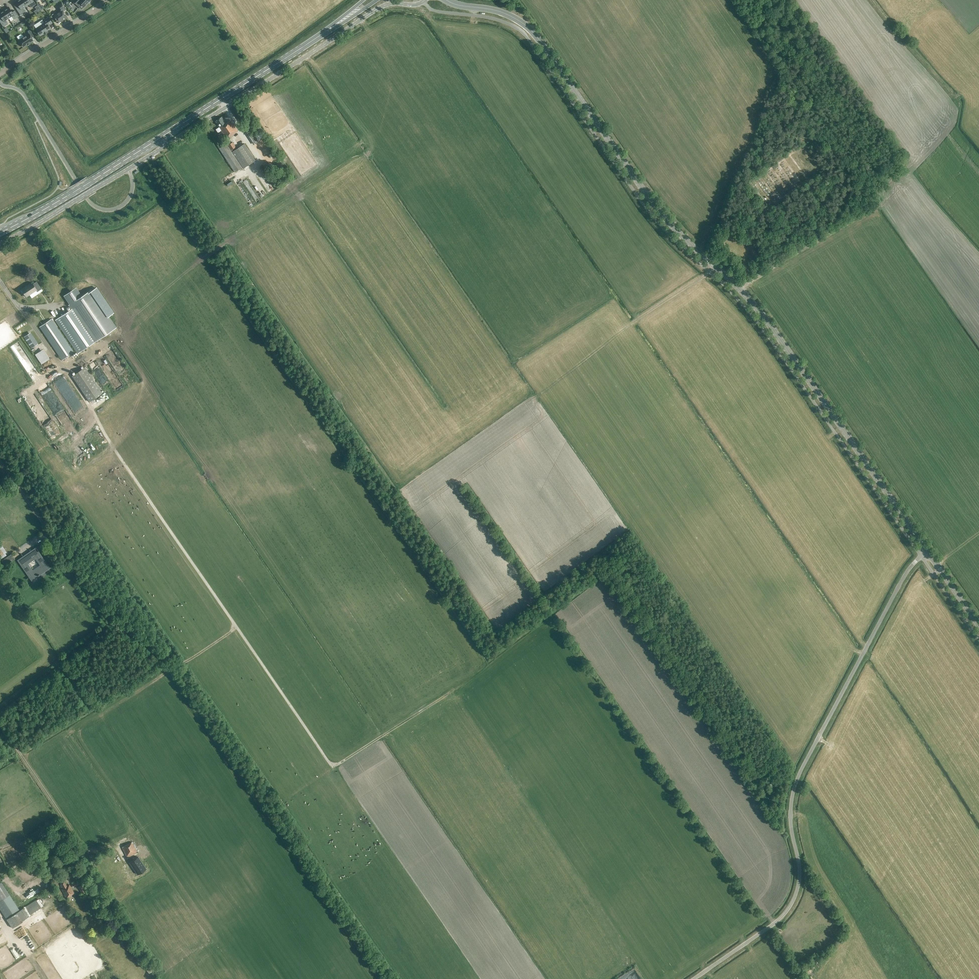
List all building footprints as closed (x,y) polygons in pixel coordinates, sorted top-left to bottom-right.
[(16,2),(19,7),(16,9),(20,15),(25,12),(23,8),(26,6),(22,0),(18,0),(16,2)] [(60,11),(55,14),(54,14),(53,14),(52,15),(52,17),(52,18),(53,18),(55,18),(58,23),(63,19),(64,20),(67,18),(63,11),(66,9),(62,3),(56,6),(60,11)] [(8,7),(3,10),(9,18),(12,16),(14,20),(19,16),(15,10),(12,12),(8,7)] [(0,13),(0,16),(2,19),(0,20),(0,22),(3,27),(8,23),(6,20),(9,18),(3,10),(0,13)] [(52,23),(48,17),(43,21),(44,23),(35,29),(40,36),(50,29),(48,26),(52,23)] [(34,36),(30,31),(28,32),(29,34),(19,40),(23,47),(33,40),(31,38),(34,36)] [(229,137),(238,131),(230,120),(226,123),(222,117),(216,121),(220,127),(216,129),(218,132),(221,130),(227,139),(228,138),(229,139),(230,138),(229,137)] [(258,141),(251,132),(248,126),(244,129),(254,144),(258,141)] [(233,142),(229,145),(244,168),(256,161),(245,144),(237,149),(233,142)] [(235,172),(242,167),(226,144),(219,149),(235,172)] [(37,292),(41,289),(36,281),(33,284),(32,282),(21,289),(26,297),(36,290),(37,292)] [(90,289),(81,295),(75,287),(63,295),(72,309),(55,320),(78,353),(116,327),(90,289)] [(62,360),(74,352),(51,319),(40,327),(62,360)] [(126,361),(120,364),(124,373),(131,370),(126,361)] [(90,402),(102,393),(84,367),(72,376),(90,402)] [(109,392),(101,399),(104,404),(113,396),(109,392)] [(35,393),(29,396),(35,406),(45,400),(40,394),(37,396),(35,393)] [(40,416),(40,417),(42,419),(44,416),(46,418),(53,409),(44,401),(34,413),(37,416),(38,414),(40,416)] [(86,420),(81,425),(84,429),(90,425),(86,420)] [(23,557),(18,560),(30,577),(26,579),(33,574),(35,577),(37,576),(40,575),(43,580),(40,574),(49,568),(47,565),(50,563),(47,565),(44,561),(41,564),(40,565),(39,563),(40,565),(32,570),(28,564),(35,559),(37,560),(29,549),(31,552),(28,553),(31,557),(26,560),(21,553),(21,554),(23,557)] [(4,565),(14,558),(11,554),(1,561),(4,565)] [(132,842),(128,844),(126,840),(121,843),(123,847),(122,847),(127,856),(137,851),(132,842)] [(145,865),(136,852),(128,858),(137,871),(145,865)] [(67,898),(74,894),(69,884),(67,886),(64,881),(61,883),(61,884),(60,885),(62,889),(67,898)] [(1,882),(0,883),(0,901),(5,898),(9,895),(1,882)] [(86,882),(82,885),(87,891),(91,887),(86,882)] [(5,898),(0,901),(0,903),(9,917),(15,913),(5,898)] [(41,908),(36,900),(6,919),(12,928),(29,917),(29,916),(41,908)] [(640,966),(636,969),(638,973),(636,975),(638,978),(640,978),(648,978),(640,966)]
